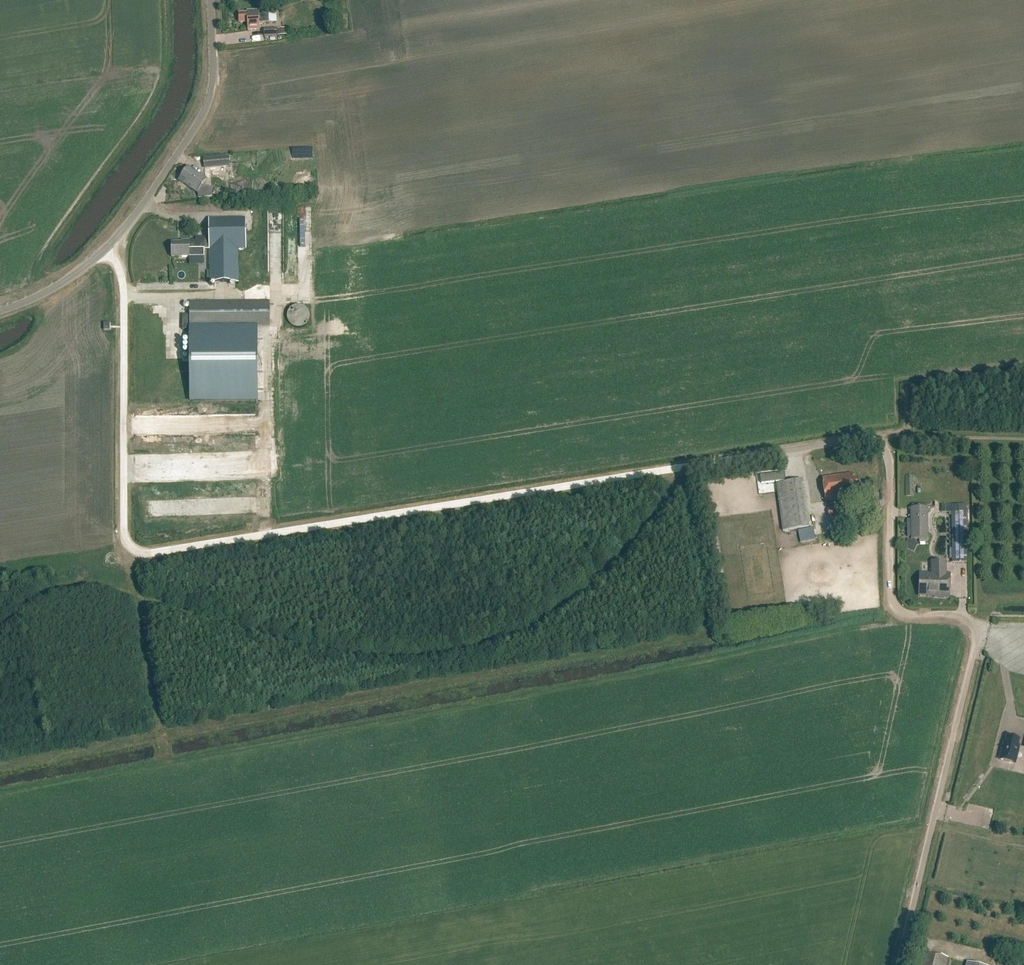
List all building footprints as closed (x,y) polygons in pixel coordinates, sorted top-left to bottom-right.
[(258,12),(248,12),(248,14),(239,15),(239,16),(238,17),(238,22),(240,22),(240,23),(248,23),(248,31),(260,30),(259,24),(269,23),(269,12),(258,12)] [(204,169),(230,167),(229,156),(203,158),(204,169)] [(196,175),(187,169),(180,180),(189,186),(188,187),(198,194),(199,199),(213,198),(213,197),(212,188),(204,186),(207,181),(197,174),(196,175)] [(196,250),(205,250),(209,250),(210,283),(239,283),(238,250),(247,250),(246,219),(209,219),(209,238),(196,238),(196,242),(196,250)] [(173,258),(205,258),(205,250),(196,250),(196,242),(189,242),(189,241),(182,241),(182,244),(172,244),(173,258)] [(257,327),(271,327),(270,302),(190,303),(190,328),(257,327)] [(294,328),(296,329),(298,329),(299,329),(300,329),(302,329),(303,328),(304,328),(306,327),(307,325),(308,325),(308,324),(309,322),(310,321),(310,319),(310,318),(310,316),(310,315),(309,314),(309,312),(307,311),(306,309),(305,309),(304,308),(302,307),(300,307),(299,307),(297,307),(296,307),(294,308),(293,308),(292,309),(290,310),(289,312),(289,313),(288,315),(288,316),(288,317),(288,319),(288,320),(289,322),(289,324),(290,325),(291,326),(292,327),(294,328)] [(258,402),(257,327),(190,328),(191,403),(258,402)] [(853,480),(852,474),(822,478),(825,502),(850,498),(850,496),(859,495),(857,479),(853,480)] [(913,475),(905,475),(905,495),(913,495),(913,475)] [(783,531),(809,528),(802,481),(777,484),(783,531)] [(952,563),(966,563),(965,505),(951,506),(952,563)] [(829,519),(840,517),(839,507),(827,509),(829,519)] [(911,508),(911,518),(911,521),(911,538),(911,540),(927,540),(927,508),(911,508)] [(801,542),(815,540),(813,528),(799,530),(801,542)] [(942,563),(932,563),(932,574),(919,574),(920,598),(949,598),(949,574),(942,574),(942,563)] [(1015,764),(1020,746),(1018,746),(1019,740),(1007,737),(1005,744),(1004,743),(1000,760),(1015,764)] [(948,958),(924,952),(921,964),(946,964),(948,958)]
